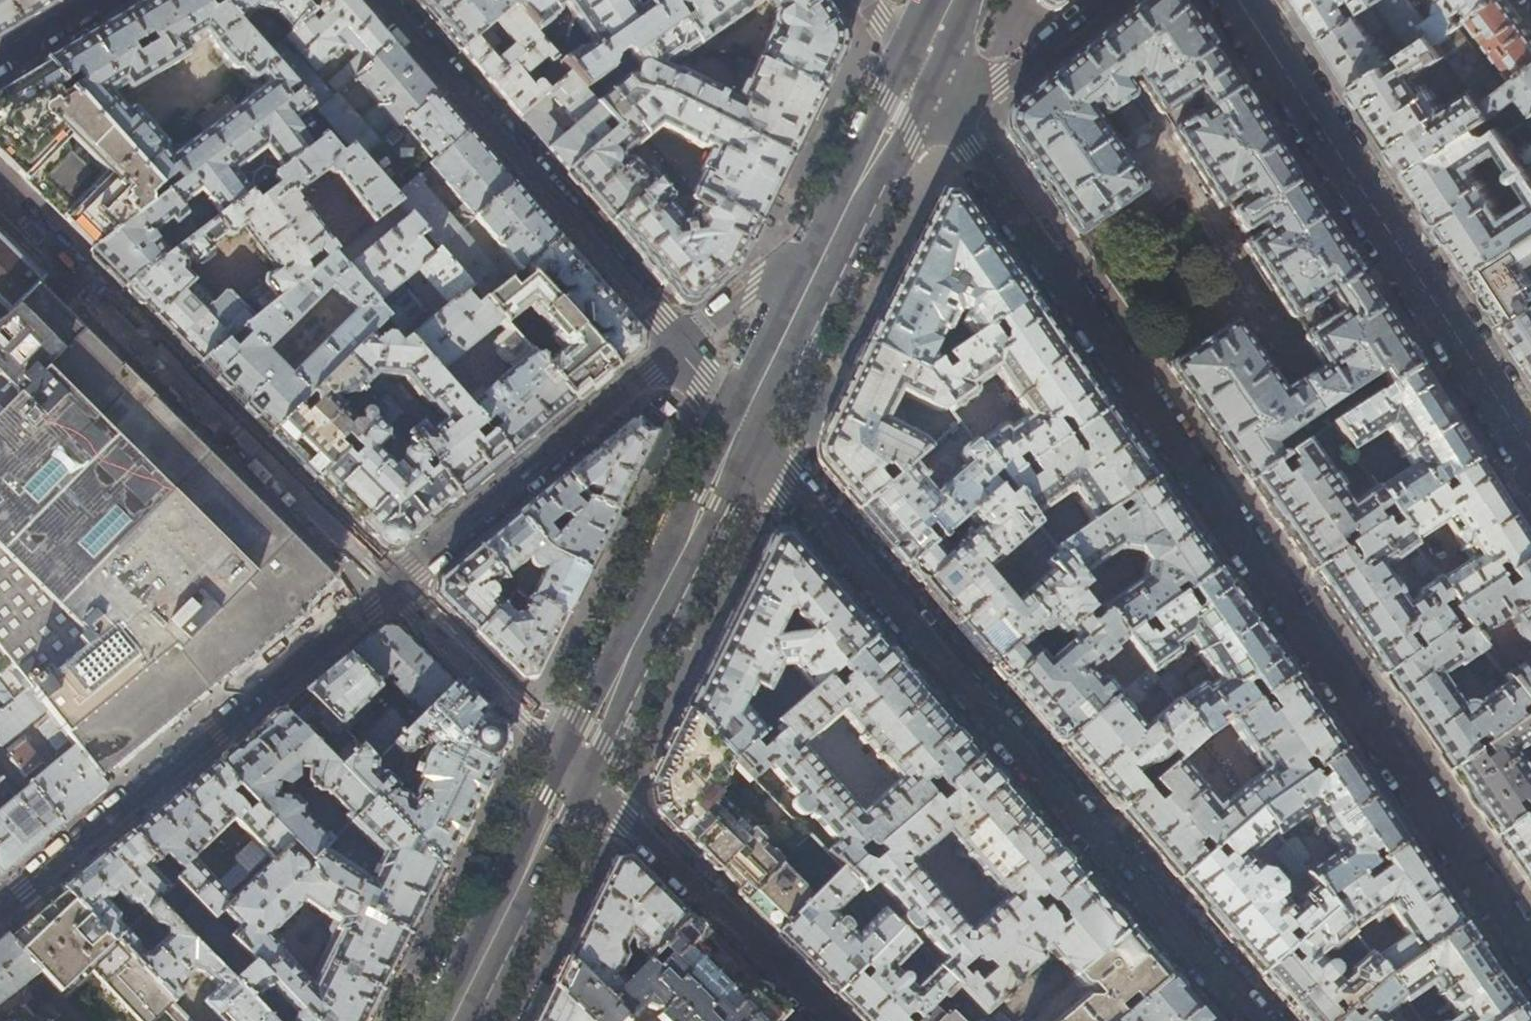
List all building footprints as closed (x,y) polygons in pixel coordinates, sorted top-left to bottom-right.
[(37,7),(49,0),(0,0),(0,29),(37,7)] [(92,32),(46,60),(49,64),(166,195),(199,232),(250,194),(259,187),(333,130),(317,112),(267,56),(249,35),(239,25),(217,0),(145,0),(92,32)] [(239,25),(255,12),(255,11),(277,14),(277,15),(292,33),(330,0),(217,0),(239,25)] [(292,33),(286,39),(315,72),(334,55),(337,58),(341,54),(339,50),(345,44),(356,58),(328,84),(337,94),(392,45),(366,15),(354,0),(330,0),(292,33)] [(437,23),(461,50),(512,8),(514,10),(527,0),(489,0),(490,3),(488,2),(483,1),(480,1),(477,1),(476,0),(418,0),(437,23)] [(514,10),(536,35),(554,22),(553,21),(561,15),(561,8),(568,6),(594,44),(582,52),(580,50),(560,63),(570,75),(583,90),(614,70),(613,68),(617,58),(627,52),(633,56),(682,22),(674,10),(678,7),(679,9),(681,10),(683,10),(683,11),(686,10),(690,16),(713,0),(647,0),(645,5),(638,10),(632,0),(527,0),(514,10)] [(690,16),(696,24),(688,30),(699,46),(699,47),(766,0),(713,0),(690,16)] [(772,25),(772,28),(764,45),(764,47),(756,62),(822,95),(832,74),(843,53),(841,28),(821,0),(766,0),(775,13),(775,14),(773,16),(772,19),(772,20),(772,23),(772,25)] [(1418,368),(1352,267),(1268,138),(1204,40),(1178,0),(1144,0),(1084,50),(1010,110),(1007,135),(1039,181),(1077,236),(1102,218),(1103,219),(1124,204),(1124,203),(1140,192),(1140,191),(1141,189),(1141,188),(1141,187),(1090,113),(1098,108),(1100,112),(1101,114),(1102,114),(1117,135),(1116,136),(1118,139),(1119,138),(1121,141),(1125,142),(1147,127),(1148,123),(1147,121),(1126,89),(1135,83),(1157,116),(1158,117),(1160,117),(1162,117),(1163,116),(1174,133),(1172,136),(1172,137),(1172,140),(1218,210),(1220,209),(1220,208),(1226,204),(1232,212),(1231,213),(1230,214),(1230,216),(1230,218),(1239,231),(1240,232),(1241,232),(1242,233),(1245,232),(1251,241),(1242,245),(1289,318),(1291,319),(1292,319),(1294,319),(1305,336),(1304,337),(1303,339),(1303,341),(1320,368),(1284,393),(1236,323),(1235,324),(1234,323),(1232,323),(1231,323),(1168,368),(1210,427),(1248,483),(1281,460),(1290,453),(1305,442),(1298,431),(1295,429),(1339,398),(1340,399),(1343,397),(1343,396),(1379,373),(1384,380),(1360,395),(1364,402),(1418,368)] [(1040,1),(1042,4),(1043,5),(1046,7),(1049,8),(1053,8),(1056,7),(1059,6),(1066,0),(1040,0),(1040,1)] [(1305,11),(1323,38),(1353,18),(1343,4),(1349,0),(1298,0),(1305,11)] [(1408,1),(1407,0),(1379,0),(1362,12),(1353,18),(1323,38),(1338,62),(1354,88),(1391,63),(1371,36),(1386,26),(1406,53),(1433,34),(1424,23),(1408,1)] [(1362,12),(1379,0),(1354,0),(1362,12)] [(1447,6),(1424,23),(1433,34),(1439,42),(1463,24),(1456,16),(1466,9),(1472,17),(1474,15),(1495,0),(1442,0),(1447,6)] [(1505,0),(1495,0),(1474,15),(1519,76),(1530,67),(1530,34),(1524,25),(1505,0)] [(490,84),(541,41),(536,35),(514,10),(512,8),(461,50),(476,68),(490,84)] [(688,30),(682,22),(633,56),(640,67),(639,68),(638,69),(637,71),(636,73),(636,74),(635,76),(633,76),(631,77),(630,77),(628,78),(626,79),(625,80),(634,91),(667,99),(790,160),(805,130),(822,95),(756,62),(736,103),(726,99),(725,95),(678,72),(677,72),(676,72),(675,73),(666,69),(666,65),(677,57),(678,58),(679,57),(680,58),(681,57),(682,58),(699,46),(688,30)] [(1508,85),(1463,24),(1439,42),(1448,55),(1453,61),(1468,82),(1473,89),(1484,103),(1508,85)] [(255,31),(249,35),(267,56),(277,47),(263,30),(258,34),(255,31)] [(1448,55),(1439,42),(1433,34),(1406,53),(1391,63),(1354,88),(1382,130),(1409,171),(1480,125),(1493,116),(1484,103),(1473,89),(1445,107),(1432,89),(1430,90),(1419,74),(1448,55)] [(560,63),(541,41),(490,84),(505,101),(519,117),(550,91),(543,84),(542,83),(541,83),(540,83),(538,83),(537,84),(536,85),(535,86),(535,87),(535,89),(535,90),(524,78),(547,58),(553,66),(546,72),(557,85),(570,75),(560,63)] [(279,45),(277,47),(267,56),(317,112),(329,101),(279,45)] [(411,67),(392,45),(337,94),(329,101),(317,112),(333,130),(359,160),(436,96),(411,67)] [(1462,86),(1468,82),(1453,61),(1447,65),(1446,70),(1457,86),(1462,86)] [(49,64),(48,64),(3,92),(0,93),(0,156),(11,167),(79,235),(94,249),(166,195),(49,64)] [(1519,76),(1508,85),(1484,103),(1493,116),(1500,126),(1508,136),(1513,131),(1505,119),(1511,113),(1508,109),(1517,102),(1517,100),(1519,98),(1530,113),(1530,67),(1519,76)] [(596,105),(583,90),(570,75),(557,85),(550,91),(519,117),(543,145),(567,173),(609,137),(601,127),(609,120),(596,105)] [(625,80),(610,93),(620,105),(626,112),(647,138),(659,129),(700,149),(704,147),(712,152),(692,192),(717,204),(720,197),(730,202),(727,209),(758,225),(772,195),(790,160),(667,99),(634,91),(625,80)] [(610,93),(596,105),(609,120),(618,130),(609,137),(567,173),(590,200),(611,223),(659,182),(651,173),(650,173),(649,172),(645,175),(635,164),(622,160),(620,155),(622,155),(624,154),(627,152),(629,151),(631,149),(632,147),(633,148),(634,147),(636,148),(647,138),(626,112),(617,119),(611,112),(620,105),(610,93)] [(448,110),(436,96),(359,160),(384,188),(424,153),(432,162),(467,132),(448,110)] [(1513,131),(1508,136),(1530,167),(1530,131),(1528,128),(1530,126),(1530,118),(1513,131)] [(1500,126),(1491,133),(1483,132),(1480,125),(1409,171),(1431,207),(1457,245),(1476,275),(1530,238),(1530,199),(1508,214),(1488,184),(1489,183),(1488,181),(1486,182),(1477,167),(1501,151),(1514,170),(1513,171),(1512,173),(1512,175),(1513,177),(1514,178),(1514,179),(1515,180),(1517,180),(1520,180),(1521,180),(1530,196),(1530,170),(1530,169),(1530,167),(1508,136),(1500,126)] [(259,187),(265,198),(257,204),(250,194),(199,232),(126,288),(143,305),(179,341),(201,363),(227,342),(242,329),(333,255),(336,252),(290,200),(323,175),(323,176),(324,177),(325,178),(326,179),(328,180),(329,180),(330,180),(332,180),(333,180),(334,179),(373,224),(399,204),(392,196),(384,188),(359,160),(333,130),(259,187)] [(489,158),(467,132),(432,162),(417,175),(422,180),(425,177),(426,178),(434,171),(471,214),(474,219),(513,186),(489,158)] [(392,196),(399,204),(409,216),(439,249),(457,233),(474,219),(471,214),(454,229),(411,180),(392,196)] [(672,200),(671,197),(659,182),(611,223),(648,267),(680,304),(695,305),(735,272),(746,250),(758,225),(727,209),(723,218),(713,214),(717,204),(692,192),(689,199),(691,200),(690,201),(691,202),(690,204),(693,205),(689,215),(689,224),(682,225),(666,206),(671,202),(672,200)] [(535,212),(513,186),(474,219),(519,271),(524,267),(558,238),(535,212)] [(1030,299),(995,250),(955,192),(941,194),(906,266),(866,346),(923,376),(936,366),(930,357),(941,334),(944,335),(946,332),(947,333),(958,311),(964,314),(960,323),(972,340),(990,328),(994,325),(1030,299)] [(199,232),(166,195),(94,249),(90,253),(109,272),(126,288),(199,232)] [(485,301),(439,249),(409,216),(345,269),(389,318),(408,341),(483,426),(491,435),(510,457),(540,432),(576,403),(542,365),(506,324),(485,301)] [(498,281),(457,233),(439,249),(485,301),(512,277),(508,273),(498,281)] [(34,287),(44,277),(0,234),(0,305),(2,307),(0,310),(0,320),(1,319),(34,287)] [(593,278),(558,238),(524,267),(536,279),(542,273),(548,279),(551,277),(553,280),(553,281),(554,282),(564,294),(556,302),(579,327),(584,322),(585,323),(588,320),(591,323),(590,325),(593,326),(584,333),(617,369),(634,356),(640,350),(642,335),(593,278)] [(1476,275),(1491,299),(1508,325),(1530,310),(1530,238),(1476,275)] [(333,255),(242,329),(250,338),(235,351),(227,342),(201,363),(237,399),(272,434),(297,409),(309,397),(347,360),(372,335),(389,318),(345,269),(333,255)] [(536,279),(524,267),(519,271),(512,277),(485,301),(506,324),(530,305),(538,314),(524,326),(524,330),(533,340),(532,341),(549,361),(542,365),(576,403),(592,389),(617,369),(584,333),(579,327),(556,302),(536,279)] [(34,287),(1,319),(0,320),(0,654),(27,688),(44,710),(50,718),(97,778),(297,613),(294,610),(327,578),(151,404),(155,401),(129,376),(120,367),(117,370),(34,287)] [(1030,299),(994,325),(998,332),(1002,329),(1005,333),(997,339),(990,328),(972,340),(948,358),(954,367),(946,373),(939,364),(936,366),(923,376),(949,410),(951,412),(975,395),(976,393),(976,389),(975,387),(997,372),(1005,384),(1003,385),(1024,416),(1007,427),(1006,426),(1004,425),(1001,425),(999,426),(974,443),(998,473),(1003,480),(1020,469),(1013,460),(1021,454),(1028,463),(1066,438),(1067,438),(1059,426),(1065,421),(1074,433),(1107,411),(1072,360),(1030,299)] [(1508,325),(1522,346),(1530,360),(1530,310),(1508,325)] [(378,343),(372,335),(347,360),(368,385),(376,378),(403,378),(423,404),(432,406),(444,421),(429,433),(420,423),(407,434),(415,443),(430,462),(437,456),(443,463),(436,469),(460,498),(484,478),(510,457),(491,435),(483,426),(408,341),(402,347),(394,338),(387,337),(381,343),(378,343)] [(949,410),(923,376),(866,346),(843,393),(818,442),(822,467),(833,480),(858,510),(887,486),(877,474),(886,465),(897,477),(912,464),(931,447),(899,429),(901,424),(901,422),(900,418),(899,415),(896,412),(893,409),(899,395),(937,414),(940,415),(943,414),(949,410)] [(358,395),(368,385),(347,360),(309,397),(316,405),(305,415),(297,409),(272,434),(295,457),(318,480),(378,423),(373,418),(372,413),(371,411),(370,410),(368,409),(366,409),(364,410),(362,411),(362,413),(361,420),(354,421),(337,402),(347,393),(350,395),(358,395)] [(1444,409),(1418,368),(1364,402),(1333,423),(1352,452),(1385,429),(1393,441),(1392,442),(1403,458),(1404,457),(1410,466),(1376,488),(1388,505),(1394,514),(1478,461),(1444,409)] [(387,394),(380,400),(390,412),(396,419),(402,414),(387,394)] [(390,412),(380,400),(374,405),(383,418),(390,412)] [(1107,411),(1074,433),(1073,434),(1080,444),(1073,449),(1066,438),(1028,463),(1037,475),(1028,481),(1020,469),(1003,480),(1005,483),(1009,487),(1014,494),(1032,517),(1070,491),(1092,522),(1112,509),(1123,502),(1155,480),(1130,444),(1107,411)] [(390,412),(383,418),(378,423),(318,480),(351,512),(385,546),(400,547),(426,526),(460,498),(436,469),(430,462),(415,443),(402,453),(390,453),(385,459),(378,451),(388,441),(388,434),(385,431),(396,419),(390,412)] [(616,434),(568,474),(590,500),(617,513),(632,481),(655,434),(636,418),(616,434)] [(1308,440),(1305,442),(1290,453),(1294,461),(1286,466),(1281,460),(1248,483),(1283,532),(1311,573),(1341,551),(1335,542),(1349,533),(1355,542),(1380,524),(1374,515),(1388,505),(1376,488),(1375,486),(1348,504),(1341,494),(1344,492),(1341,487),(1344,485),(1336,474),(1333,475),(1308,440)] [(989,480),(998,473),(974,443),(973,441),(960,452),(959,458),(965,465),(934,492),(923,480),(924,479),(912,464),(897,477),(887,486),(858,510),(882,537),(908,566),(941,538),(963,519),(996,490),(989,480)] [(1478,461),(1394,514),(1400,523),(1413,543),(1445,522),(1470,561),(1444,578),(1439,572),(1434,575),(1437,579),(1452,600),(1457,608),(1530,560),(1530,543),(1508,507),(1478,461)] [(590,500),(568,474),(545,493),(517,515),(541,546),(551,554),(588,571),(603,541),(617,513),(590,500)] [(1155,480),(1123,502),(1128,508),(1117,515),(1112,509),(1092,522),(1055,548),(1060,553),(1079,577),(1120,547),(1121,549),(1136,551),(1138,550),(1146,561),(1144,562),(1140,576),(1141,577),(1101,606),(1106,613),(1124,637),(1137,628),(1148,620),(1176,600),(1171,593),(1181,586),(1186,593),(1218,570),(1184,521),(1155,480)] [(1000,494),(1009,487),(1005,483),(996,490),(963,519),(969,527),(965,532),(964,532),(963,533),(962,535),(962,537),(962,538),(962,539),(962,541),(952,550),(941,538),(908,566),(934,597),(958,624),(999,588),(986,573),(1039,526),(1032,517),(1014,494),(1005,501),(1000,494)] [(500,530),(479,547),(503,578),(528,558),(528,559),(528,560),(529,562),(529,563),(530,565),(531,567),(532,567),(533,568),(535,569),(538,570),(540,570),(542,570),(544,569),(529,599),(566,616),(577,593),(588,571),(551,554),(541,546),(517,515),(500,530)] [(1383,521),(1380,524),(1355,542),(1341,551),(1311,573),(1348,626),(1383,677),(1451,630),(1452,629),(1439,609),(1452,600),(1437,579),(1422,589),(1421,590),(1420,590),(1420,592),(1419,593),(1419,594),(1420,595),(1407,604),(1400,595),(1401,592),(1391,580),(1389,580),(1386,581),(1377,569),(1390,560),(1391,560),(1391,561),(1393,561),(1394,561),(1395,561),(1396,561),(1416,547),(1413,543),(1400,523),(1389,529),(1383,521)] [(839,669),(876,636),(832,586),(787,534),(772,536),(735,612),(687,711),(735,760),(754,743),(766,733),(743,706),(753,686),(776,697),(786,677),(782,666),(792,664),(814,690),(827,679),(839,669)] [(516,589),(503,578),(479,547),(458,564),(437,582),(436,596),(453,613),(475,634),(502,606),(505,602),(496,594),(495,594),(493,594),(493,593),(492,593),(492,592),(491,592),(491,591),(491,590),(491,589),(491,588),(492,588),(501,580),(507,586),(508,591),(504,595),(508,598),(516,589)] [(1084,584),(1079,577),(1060,553),(1048,563),(1048,564),(1047,564),(1046,565),(1046,566),(1046,567),(1047,568),(1051,573),(1013,605),(999,588),(958,624),(981,651),(1007,682),(1042,653),(1040,651),(1029,640),(1038,631),(1039,632),(1040,633),(1041,633),(1043,634),(1044,634),(1045,634),(1047,633),(1050,631),(1052,630),(1053,628),(1061,636),(1082,618),(1099,604),(1096,601),(1088,608),(1078,596),(1087,588),(1084,584)] [(1420,577),(1423,577),(1432,572),(1420,554),(1411,560),(1410,563),(1420,577)] [(1016,569),(1018,572),(1030,562),(1027,559),(1024,559),(1016,565),(1016,569)] [(1457,608),(1452,611),(1467,630),(1475,640),(1501,624),(1502,617),(1503,618),(1504,618),(1506,618),(1507,618),(1508,618),(1509,617),(1515,626),(1515,629),(1516,632),(1517,635),(1519,638),(1520,640),(1523,642),(1525,644),(1528,646),(1530,647),(1530,648),(1530,560),(1457,608)] [(1030,562),(1018,572),(1022,577),(1026,577),(1034,570),(1033,566),(1030,562)] [(1218,570),(1186,593),(1176,600),(1148,620),(1158,635),(1151,639),(1150,638),(1150,637),(1149,637),(1149,636),(1147,636),(1147,635),(1146,636),(1145,636),(1144,636),(1144,637),(1137,628),(1124,637),(1127,640),(1149,669),(1153,674),(1177,657),(1178,656),(1178,655),(1179,654),(1179,653),(1179,651),(1179,650),(1179,649),(1178,648),(1188,640),(1197,653),(1196,653),(1207,669),(1208,669),(1217,682),(1206,689),(1205,688),(1204,687),(1203,686),(1202,686),(1201,686),(1199,686),(1198,686),(1197,687),(1175,703),(1203,738),(1218,728),(1211,719),(1219,714),(1226,723),(1227,722),(1292,677),(1254,622),(1218,570)] [(1084,584),(1087,588),(1095,599),(1103,593),(1103,589),(1095,579),(1091,578),(1084,584)] [(516,589),(508,598),(505,602),(507,604),(510,603),(520,592),(516,589)] [(550,648),(566,616),(529,599),(521,616),(520,615),(519,615),(516,614),(515,615),(513,615),(512,616),(502,606),(475,634),(495,654),(521,681),(536,678),(550,648)] [(1090,627),(1082,618),(1061,636),(1042,653),(1007,682),(1029,706),(1062,745),(1116,697),(1116,691),(1106,680),(1102,680),(1098,684),(1088,674),(1127,640),(1124,637),(1106,613),(1090,627)] [(371,635),(347,655),(378,687),(390,675),(393,678),(389,682),(418,710),(409,719),(414,724),(454,684),(419,650),(397,627),(382,626),(371,635)] [(1456,637),(1451,630),(1383,677),(1415,722),(1449,772),(1476,753),(1474,751),(1475,750),(1472,745),(1479,740),(1480,741),(1483,741),(1485,741),(1488,745),(1520,722),(1515,715),(1528,707),(1525,703),(1507,681),(1473,704),(1472,704),(1470,703),(1466,703),(1464,703),(1463,704),(1461,705),(1460,706),(1441,678),(1457,667),(1458,669),(1484,651),(1475,640),(1467,630),(1456,637)] [(932,783),(935,781),(942,789),(980,757),(928,697),(876,636),(839,669),(846,677),(845,677),(843,678),(843,679),(841,681),(841,682),(841,684),(841,685),(842,686),(842,687),(838,691),(827,679),(814,690),(775,725),(778,728),(773,732),(777,737),(760,751),(754,743),(735,760),(754,780),(769,767),(796,798),(795,798),(793,801),(793,803),(792,806),(793,808),(793,810),(794,812),(795,812),(798,815),(800,815),(801,816),(803,816),(805,816),(808,815),(809,814),(836,843),(825,853),(840,869),(845,873),(862,858),(856,852),(865,843),(866,845),(869,847),(870,847),(876,846),(933,797),(923,785),(926,782),(927,783),(929,783),(931,783),(932,783)] [(1490,647),(1484,651),(1493,663),(1499,659),(1490,647)] [(2,708),(27,688),(0,654),(0,704),(2,708)] [(339,726),(379,688),(378,687),(347,655),(328,670),(303,691),(339,726)] [(1503,676),(1507,681),(1525,703),(1530,699),(1530,657),(1503,676)] [(1155,677),(1153,674),(1149,669),(1116,697),(1062,745),(1091,778),(1120,811),(1165,771),(1157,762),(1163,759),(1174,749),(1181,757),(1203,738),(1175,703),(1174,701),(1151,720),(1151,728),(1144,733),(1127,713),(1126,707),(1130,704),(1131,705),(1139,704),(1145,699),(1145,694),(1144,692),(1155,684),(1155,677)] [(1158,681),(1171,697),(1180,689),(1180,686),(1171,674),(1168,674),(1158,681)] [(1292,677),(1227,722),(1239,739),(1235,742),(1243,755),(1248,752),(1250,754),(1253,753),(1265,771),(1241,788),(1258,810),(1344,751),(1313,707),(1292,677)] [(479,709),(454,684),(414,724),(392,746),(402,756),(411,755),(422,744),(428,750),(428,751),(426,752),(425,752),(424,753),(419,764),(419,765),(419,766),(419,767),(419,768),(420,768),(420,769),(418,775),(417,775),(417,776),(416,777),(416,778),(416,779),(417,780),(417,781),(418,782),(419,782),(413,794),(413,795),(413,797),(413,799),(414,800),(408,804),(408,800),(403,794),(397,791),(397,790),(398,789),(397,787),(397,786),(384,774),(383,774),(382,773),(380,773),(379,774),(378,775),(377,776),(375,773),(377,762),(375,764),(359,748),(339,770),(371,802),(372,801),(412,843),(420,851),(435,868),(442,870),(470,812),(503,745),(503,744),(500,730),(479,709)] [(2,708),(0,709),(0,710),(0,746),(44,710),(27,688),(2,708)] [(294,698),(280,710),(339,770),(359,748),(355,744),(348,737),(335,751),(328,744),(343,730),(339,726),(303,691),(294,698)] [(395,705),(355,744),(359,748),(375,764),(377,762),(392,746),(414,724),(409,719),(395,705)] [(247,737),(216,762),(239,788),(256,805),(293,843),(310,862),(322,851),(332,841),(326,834),(323,837),(302,815),(302,805),(293,796),(277,793),(279,781),(277,778),(281,776),(287,783),(296,776),(290,768),(293,766),(295,767),(307,770),(306,782),(316,792),(326,793),(347,814),(344,817),(350,823),(371,802),(339,770),(280,710),(247,737)] [(754,780),(735,760),(687,711),(668,749),(648,789),(648,792),(647,795),(647,798),(647,800),(648,803),(649,806),(651,809),(653,811),(698,857),(743,901),(779,865),(808,835),(754,780)] [(1520,722),(1488,745),(1476,753),(1449,772),(1473,805),(1495,837),(1530,812),(1530,777),(1529,777),(1513,755),(1529,745),(1530,745),(1530,746),(1530,715),(1520,722)] [(59,759),(45,771),(27,786),(28,787),(61,825),(79,810),(106,788),(97,778),(50,718),(36,729),(59,759)] [(4,757),(27,786),(45,771),(22,742),(4,757)] [(1344,751),(1258,810),(1275,832),(1276,833),(1312,812),(1312,813),(1316,822),(1318,826),(1322,833),(1331,843),(1333,845),(1338,849),(1307,873),(1309,875),(1316,884),(1325,897),(1330,894),(1334,891),(1359,874),(1368,868),(1407,842),(1373,794),(1344,751)] [(1043,898),(1050,906),(1054,903),(1084,877),(1034,820),(980,757),(942,789),(947,795),(938,803),(933,797),(876,846),(881,853),(870,862),(862,858),(845,873),(864,894),(877,882),(904,914),(903,916),(903,918),(903,919),(903,921),(903,923),(904,925),(905,926),(906,927),(907,928),(909,929),(911,930),(912,930),(914,930),(916,930),(917,929),(945,961),(936,968),(952,984),(957,989),(968,979),(961,971),(974,959),(976,961),(979,963),(987,962),(1039,916),(1029,905),(1033,901),(1034,902),(1036,902),(1038,902),(1040,901),(1041,900),(1043,898)] [(1179,759),(1165,771),(1120,811),(1150,846),(1179,879),(1210,851),(1219,844),(1258,810),(1241,788),(1216,807),(1203,791),(1205,790),(1179,759)] [(232,795),(239,788),(216,762),(196,779),(179,793),(216,838),(233,821),(252,841),(234,859),(237,862),(248,876),(268,856),(272,861),(273,862),(284,851),(293,843),(256,805),(248,812),(246,810),(248,809),(235,796),(234,797),(232,795)] [(1,873),(21,857),(37,844),(53,831),(61,825),(28,787),(22,792),(0,811),(0,872),(1,873)] [(155,812),(130,833),(160,864),(194,899),(213,919),(232,901),(231,901),(227,896),(248,876),(237,862),(216,883),(193,860),(216,838),(179,793),(155,812)] [(372,801),(371,802),(350,823),(349,824),(380,856),(373,870),(376,871),(370,882),(363,879),(364,877),(322,851),(310,862),(313,865),(310,869),(333,891),(352,900),(350,905),(362,912),(364,908),(382,917),(380,922),(409,937),(424,906),(442,870),(435,868),(420,851),(416,860),(412,857),(413,855),(408,852),(412,843),(372,801)] [(1275,832),(1258,810),(1219,844),(1227,855),(1219,862),(1210,851),(1179,879),(1222,930),(1260,974),(1293,946),(1284,936),(1292,928),(1301,938),(1335,909),(1325,897),(1316,884),(1304,895),(1305,902),(1293,911),(1281,897),(1282,896),(1283,886),(1271,872),(1259,870),(1258,870),(1246,857),(1275,832)] [(1495,837),(1515,867),(1530,889),(1530,812),(1495,837)] [(330,830),(336,836),(347,826),(341,820),(330,830)] [(120,841),(107,852),(156,903),(171,889),(152,871),(160,864),(130,833),(120,841)] [(1284,844),(1285,845),(1300,864),(1307,859),(1307,855),(1296,839),(1291,839),(1284,844)] [(1407,842),(1368,868),(1373,877),(1365,882),(1359,874),(1334,891),(1340,900),(1336,903),(1330,894),(1325,897),(1335,909),(1352,931),(1385,908),(1405,936),(1373,958),(1387,977),(1422,953),(1432,945),(1464,924),(1431,877),(1407,842)] [(1307,873),(1300,864),(1285,845),(1274,854),(1299,884),(1309,875),(1307,873)] [(238,928),(230,936),(253,961),(312,1020),(367,1020),(396,963),(409,937),(380,922),(377,926),(359,917),(362,912),(350,905),(352,900),(333,891),(310,869),(309,868),(303,874),(304,867),(294,859),(293,859),(284,851),(273,862),(272,861),(231,901),(232,901),(213,919),(220,927),(229,918),(238,928)] [(114,942),(156,903),(107,852),(89,866),(63,888),(66,892),(114,942)] [(662,947),(690,918),(661,890),(628,857),(613,860),(589,910),(565,958),(608,1001),(626,982),(618,975),(627,958),(623,949),(628,938),(632,942),(632,943),(632,944),(632,945),(632,946),(632,947),(633,947),(633,948),(647,962),(662,947)] [(812,897),(779,865),(743,901),(762,920),(776,934),(812,897)] [(900,930),(864,894),(845,873),(840,869),(812,897),(776,934),(807,964),(837,994),(900,930)] [(1107,903),(1084,877),(1054,903),(1063,914),(1063,919),(1064,922),(1058,928),(1055,925),(1054,920),(1046,910),(1039,916),(987,962),(968,979),(957,989),(984,1017),(1018,987),(1016,984),(1041,963),(1042,962),(1042,961),(1042,960),(1042,959),(1042,958),(1042,957),(1041,956),(1048,950),(1057,961),(1059,960),(1073,977),(1129,929),(1107,903)] [(8,939),(40,972),(60,993),(86,969),(137,1020),(154,1020),(164,1012),(172,1020),(190,1020),(173,1003),(114,942),(66,892),(65,892),(38,915),(14,934),(10,938),(8,939)] [(220,927),(213,919),(194,899),(180,913),(239,974),(253,961),(230,936),(220,927)] [(253,961),(239,974),(231,981),(156,903),(114,942),(173,1003),(182,994),(179,983),(193,970),(204,972),(218,988),(204,1002),(222,1020),(268,1020),(251,1004),(263,991),(274,990),(279,996),(276,999),(287,1011),(290,1008),(295,1012),(292,1020),(312,1020),(253,961)] [(1335,909),(1301,938),(1293,946),(1260,974),(1290,1008),(1301,1020),(1336,1020),(1346,1012),(1354,1005),(1387,977),(1373,958),(1368,953),(1349,969),(1349,977),(1341,983),(1341,981),(1335,974),(1337,972),(1337,970),(1337,969),(1336,965),(1335,964),(1333,963),(1332,962),(1329,962),(1327,962),(1326,963),(1320,957),(1318,956),(1325,950),(1332,951),(1353,933),(1352,931),(1335,909)] [(690,918),(662,947),(669,955),(655,969),(647,962),(626,982),(608,1001),(622,1016),(627,1020),(628,1020),(645,1004),(650,1007),(651,1008),(652,1008),(653,1008),(654,1008),(655,1008),(660,1013),(656,1018),(659,1020),(748,1020),(770,998),(754,982),(742,993),(695,946),(706,935),(690,918)] [(1432,945),(1437,952),(1426,960),(1422,953),(1387,977),(1406,1001),(1429,985),(1430,981),(1455,1018),(1451,1020),(1480,1020),(1484,1018),(1486,1020),(1499,1020),(1521,1006),(1493,966),(1464,924),(1432,945)] [(1129,929),(1073,977),(1083,988),(1089,987),(1096,995),(1093,997),(1091,995),(1086,994),(1054,1020),(1117,1020),(1169,976),(1150,954),(1129,929)] [(952,984),(936,968),(913,991),(907,984),(908,983),(908,982),(908,981),(908,980),(908,979),(907,978),(907,977),(906,977),(905,976),(904,976),(903,975),(902,975),(901,976),(900,976),(899,977),(892,970),(915,946),(900,930),(837,994),(864,1020),(916,1020),(952,984)] [(40,972),(8,939),(5,936),(0,939),(0,1005),(33,978),(40,972)] [(551,986),(587,1020),(617,1020),(622,1016),(608,1001),(565,958),(560,971),(551,986)] [(1169,976),(1117,1020),(1208,1020),(1197,1008),(1169,976)] [(1387,977),(1354,1005),(1361,1013),(1353,1020),(1346,1012),(1336,1020),(1381,1020),(1400,1003),(1405,1008),(1409,1005),(1406,1001),(1387,977)] [(952,984),(916,1020),(988,1020),(984,1017),(957,989),(952,984)] [(551,986),(550,988),(534,1020),(587,1020),(551,986)] [(770,998),(748,1020),(779,1020),(786,1014),(770,998)] [(1521,1006),(1499,1020),(1530,1020),(1521,1006)] [(48,1008),(32,1020),(60,1020),(48,1008)] [(1414,1020),(1421,1020),(1413,1011),(1409,1015),(1414,1020)]
